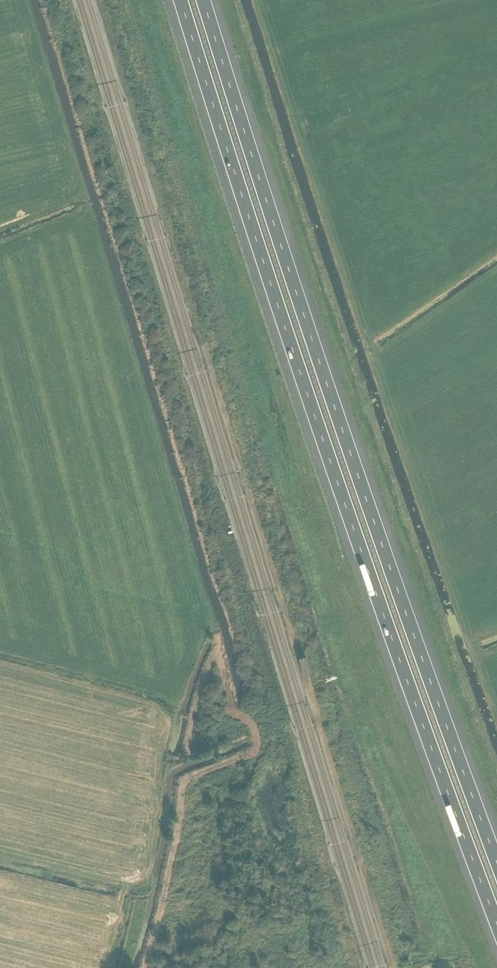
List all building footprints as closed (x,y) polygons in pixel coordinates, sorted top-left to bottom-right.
[(297,651),(302,669),(311,666),(307,648),(297,651)]
